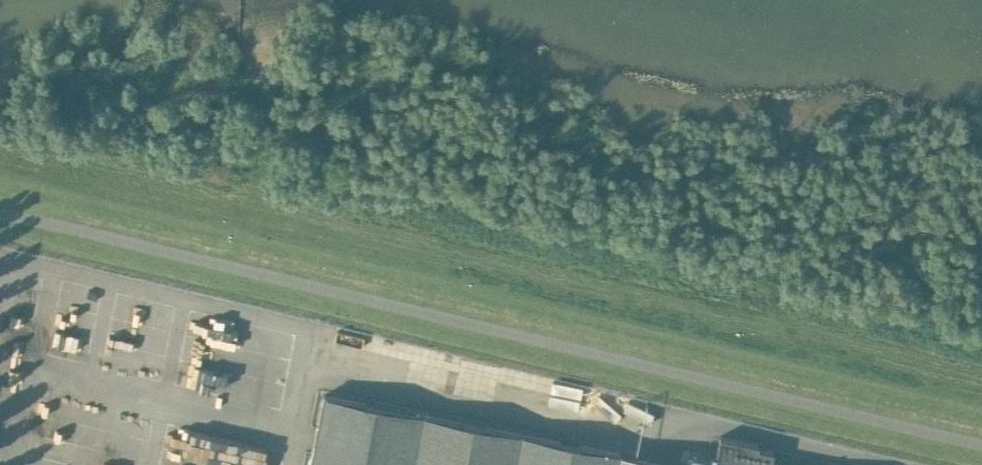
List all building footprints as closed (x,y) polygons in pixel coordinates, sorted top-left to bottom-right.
[(309,464),(687,464),(620,452),(323,394),(309,464)] [(781,464),(783,452),(772,450),(757,447),(757,443),(720,436),(716,454),(719,455),(717,464),(789,464),(781,464)]
